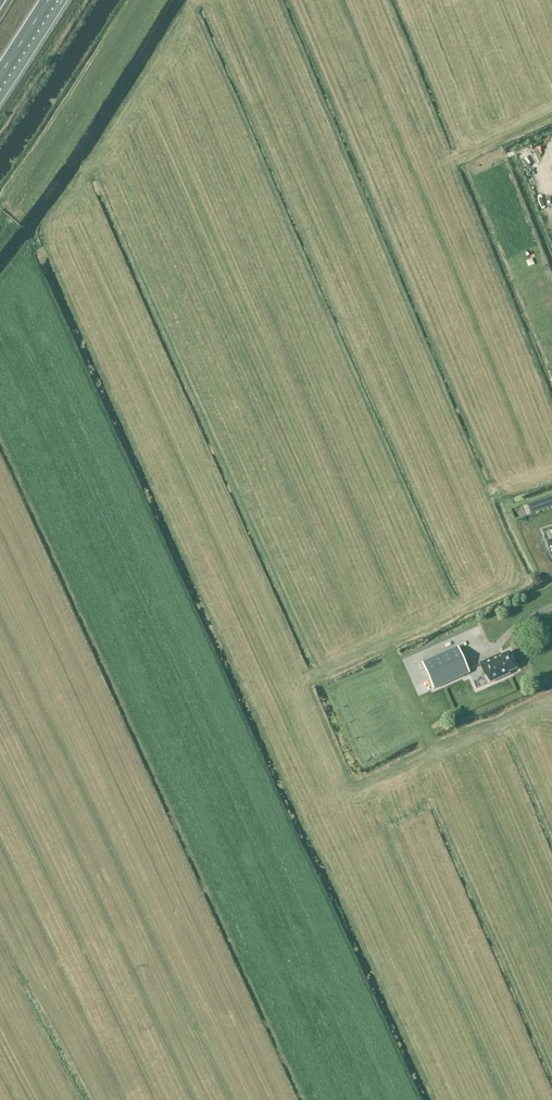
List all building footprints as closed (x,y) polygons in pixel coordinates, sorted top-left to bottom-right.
[(470,674),(459,647),(423,663),(434,689),(470,674)] [(517,670),(509,652),(502,655),(501,654),(480,664),(485,677),(486,676),(489,684),(510,675),(509,673),(517,670)]
